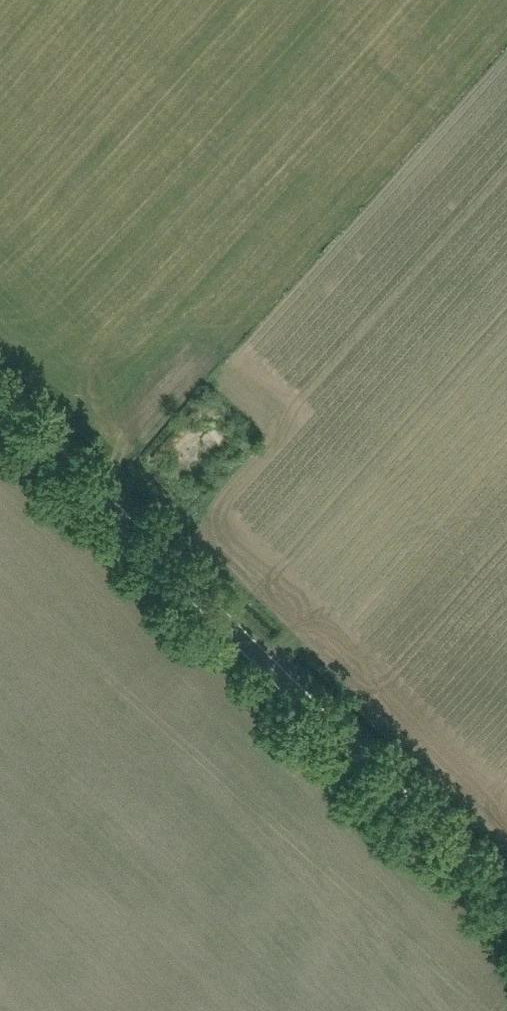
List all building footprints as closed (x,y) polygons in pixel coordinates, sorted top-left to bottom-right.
[(242,444),(235,446),(230,429),(209,436),(217,460),(244,451),(242,444)]
